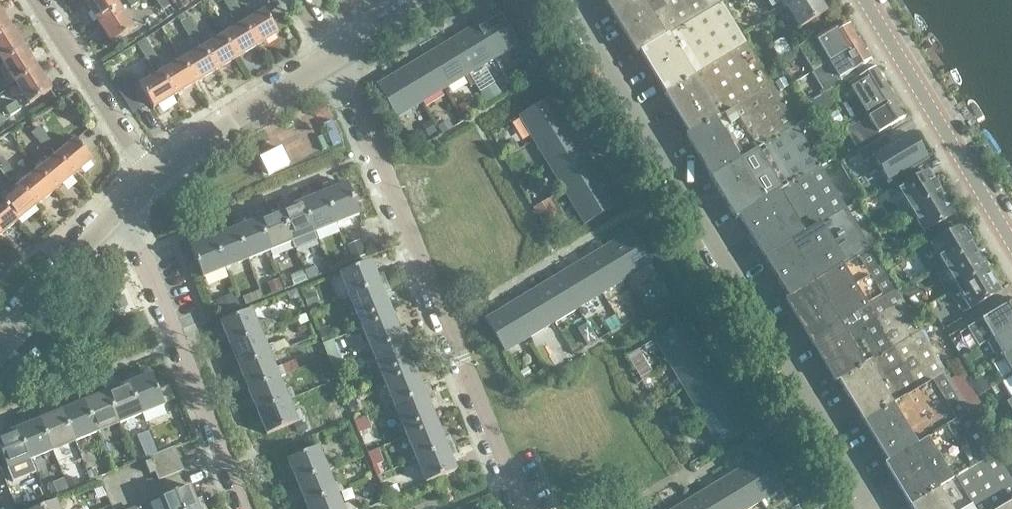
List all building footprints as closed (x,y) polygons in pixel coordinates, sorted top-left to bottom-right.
[(86,4),(99,24),(121,9),(115,0),(91,0),(86,4)] [(166,21),(175,14),(171,6),(167,0),(126,0),(137,16),(155,4),(166,21)] [(219,16),(211,4),(213,2),(212,0),(208,0),(203,2),(213,20),(219,16)] [(244,14),(235,0),(223,0),(235,20),(244,14)] [(611,14),(634,0),(603,0),(611,14)] [(611,14),(635,54),(638,52),(722,3),(720,0),(634,0),(611,14)] [(786,9),(802,0),(767,0),(772,9),(783,3),(786,9)] [(786,9),(799,30),(827,14),(819,0),(802,0),(786,9)] [(722,3),(638,52),(663,94),(747,44),(722,3)] [(121,9),(99,24),(112,44),(134,30),(121,9)] [(500,10),(475,25),(494,58),(520,43),(500,10)] [(12,31),(0,11),(0,38),(12,31)] [(265,13),(244,25),(257,48),(279,35),(265,13)] [(183,14),(178,18),(193,44),(203,39),(189,17),(186,20),(183,14)] [(244,25),(223,38),(237,60),(257,48),(244,25)] [(494,58),(475,25),(450,40),(470,73),(494,58)] [(167,37),(162,28),(149,36),(154,45),(167,37)] [(828,31),(792,53),(779,61),(785,70),(804,58),(814,74),(861,45),(851,29),(833,40),(828,31)] [(0,38),(0,61),(2,64),(0,65),(0,67),(25,51),(12,31),(0,38)] [(223,38),(203,50),(216,73),(237,60),(223,38)] [(771,46),(779,61),(792,53),(784,38),(771,46)] [(146,39),(137,44),(152,69),(161,64),(146,39)] [(470,73),(450,40),(426,55),(445,87),(470,73)] [(747,44),(663,94),(688,135),(771,85),(747,44)] [(861,45),(814,74),(821,85),(804,95),(809,104),(833,90),(848,80),(846,77),(870,62),(861,45)] [(203,50),(182,62),(196,85),(216,73),(203,50)] [(0,67),(0,72),(5,69),(15,85),(38,71),(25,51),(0,67)] [(445,87),(426,55),(401,69),(421,102),(445,87)] [(182,62),(161,75),(175,97),(196,85),(182,62)] [(421,102),(401,69),(376,84),(396,117),(421,102)] [(849,86),(856,97),(846,103),(855,119),(860,116),(863,120),(894,101),(875,70),(849,86)] [(38,71),(15,85),(29,106),(51,91),(38,71)] [(154,110),(175,97),(161,75),(140,87),(154,110)] [(771,85),(688,135),(685,137),(709,177),(796,126),(771,85)] [(131,111),(148,101),(140,88),(123,98),(131,111)] [(833,90),(809,104),(816,115),(840,101),(833,90)] [(519,116),(536,143),(568,123),(552,96),(519,116)] [(894,101),(863,120),(845,131),(857,153),(883,137),(880,133),(905,119),(894,101)] [(11,117),(22,110),(17,102),(5,108),(11,117)] [(55,146),(40,127),(34,120),(29,124),(35,131),(31,134),(47,153),(55,146)] [(568,123),(536,143),(552,170),(584,150),(568,123)] [(796,126),(709,177),(734,218),(737,216),(821,167),(796,126)] [(17,143),(11,134),(0,141),(0,145),(4,151),(17,143)] [(887,149),(881,140),(857,154),(863,164),(873,158),(888,183),(926,160),(919,149),(922,148),(914,135),(912,136),(911,135),(887,149)] [(77,142),(58,157),(75,177),(93,162),(77,142)] [(584,150),(552,170),(568,196),(600,177),(584,150)] [(27,182),(21,174),(18,176),(3,157),(0,159),(0,170),(10,183),(14,179),(20,188),(21,187),(37,208),(56,193),(40,172),(27,182)] [(58,157),(40,172),(56,193),(75,177),(58,157)] [(821,167),(737,216),(762,257),(845,208),(821,167)] [(899,191),(912,213),(941,195),(928,174),(899,191)] [(600,177),(568,196),(584,224),(617,204),(600,177)] [(330,183),(321,186),(336,224),(359,215),(346,183),(333,189),(330,183)] [(336,224),(321,186),(321,187),(323,193),(311,198),(308,192),(299,195),(301,201),(314,233),(336,224)] [(20,188),(3,202),(2,202),(19,223),(37,208),(21,187),(20,188)] [(941,195),(912,213),(924,234),(954,216),(941,195)] [(536,206),(545,224),(561,215),(552,198),(536,206)] [(0,238),(19,223),(2,202),(3,202),(0,199),(0,238)] [(314,233),(301,201),(289,207),(286,201),(277,204),(292,242),(314,233)] [(292,242),(277,204),(276,205),(278,211),(267,215),(264,209),(254,213),(269,251),(292,242)] [(787,299),(870,250),(845,208),(762,257),(787,299)] [(269,251),(254,213),(256,219),(245,224),(243,218),(232,222),(247,259),(269,251)] [(247,259),(232,222),(231,222),(234,228),(221,233),(219,227),(210,231),(225,268),(247,259)] [(932,247),(945,268),(975,250),(962,229),(932,247)] [(632,230),(607,245),(627,278),(652,263),(632,230)] [(225,268),(210,231),(209,231),(211,237),(199,242),(196,236),(187,240),(202,277),(225,268)] [(627,278),(607,245),(583,260),(602,292),(627,278)] [(870,250),(787,299),(783,300),(808,342),(895,291),(870,250)] [(975,250),(945,268),(957,289),(987,271),(975,250)] [(602,292),(583,260),(558,274),(578,307),(602,292)] [(371,261),(340,273),(349,297),(387,282),(383,273),(376,275),(371,261)] [(987,271),(957,289),(970,311),(1000,293),(987,271)] [(578,307),(558,274),(534,289),(554,322),(578,307)] [(387,282),(349,297),(360,324),(391,312),(384,293),(390,291),(387,282)] [(554,322),(534,289),(510,304),(529,336),(554,322)] [(895,291),(808,342),(833,383),(837,380),(919,331),(895,291)] [(986,331),(974,338),(966,326),(947,337),(960,359),(992,340),(1011,327),(1011,302),(981,321),(986,331)] [(529,336),(510,304),(485,319),(504,351),(529,336)] [(252,309),(221,321),(230,344),(261,333),(282,325),(278,315),(257,323),(252,309)] [(391,312),(360,324),(371,351),(409,336),(405,327),(398,330),(391,312)] [(654,339),(670,366),(703,346),(686,319),(654,339)] [(992,340),(999,352),(989,359),(992,364),(1003,358),(1011,352),(1011,327),(992,340)] [(919,331),(837,380),(862,422),(944,373),(919,331)] [(261,333),(230,344),(238,367),(269,355),(269,354),(285,348),(283,343),(274,346),(273,343),(266,345),(261,333)] [(409,336),(371,351),(382,378),(412,366),(405,348),(412,345),(409,336)] [(332,339),(323,343),(332,366),(341,362),(332,339)] [(703,346),(670,366),(686,393),(719,373),(703,346)] [(1003,358),(1011,372),(1002,378),(1004,381),(1011,376),(1011,352),(1003,358)] [(269,355),(238,367),(247,389),(278,377),(285,374),(282,365),(275,368),(269,355)] [(412,366),(382,378),(393,406),(430,391),(426,381),(420,384),(412,366)] [(134,373),(125,376),(141,414),(164,404),(151,373),(136,379),(134,373)] [(719,373),(686,393),(702,419),(734,400),(719,373)] [(944,373),(862,422),(886,462),(969,413),(944,373)] [(141,414),(125,376),(124,377),(127,383),(114,388),(112,382),(103,385),(118,423),(141,414)] [(1004,381),(1002,382),(1011,398),(1011,376),(1004,381)] [(278,377),(247,389),(256,412),(287,400),(303,394),(299,385),(284,391),(278,377)] [(118,423),(103,385),(102,386),(105,392),(91,397),(89,391),(81,394),(96,432),(118,423)] [(430,391),(393,406),(404,433),(435,421),(427,403),(434,400),(430,391)] [(96,432),(81,394),(80,394),(82,400),(70,405),(68,400),(58,404),(61,409),(74,441),(96,432)] [(287,400),(256,412),(265,435),(303,420),(299,410),(292,413),(287,400)] [(734,400),(702,419),(718,446),(751,427),(734,400)] [(74,441),(61,409),(47,415),(45,409),(36,412),(51,450),(74,441)] [(51,450),(36,412),(36,413),(38,419),(25,424),(23,418),(14,422),(29,459),(51,450)] [(969,413),(886,462),(882,464),(907,507),(994,455),(969,413)] [(363,419),(355,422),(361,437),(369,433),(363,419)] [(435,421),(404,433),(414,460),(452,445),(448,436),(442,438),(435,421)] [(14,422),(16,428),(3,433),(0,427),(0,428),(0,453),(6,468),(29,459),(14,422)] [(452,445),(414,460),(424,483),(455,471),(449,456),(455,454),(452,445)] [(287,459),(296,482),(333,468),(329,458),(323,461),(318,447),(287,459)] [(151,462),(146,464),(150,475),(155,473),(159,481),(184,471),(174,448),(149,458),(151,462)] [(48,495),(71,486),(57,451),(34,459),(48,495)] [(765,453),(740,468),(760,501),(785,486),(765,453)] [(907,507),(909,508),(994,508),(1011,498),(1011,485),(994,455),(907,507)] [(379,463),(373,466),(377,475),(383,472),(379,463)] [(333,468),(296,482),(305,504),(342,490),(338,481),(332,484),(327,471),(333,468)] [(740,468),(716,483),(732,508),(747,508),(760,501),(740,468)] [(716,483),(692,497),(699,508),(732,508),(716,483)] [(392,496),(401,492),(397,484),(388,488),(392,496)] [(158,498),(163,508),(197,508),(204,506),(200,496),(194,499),(188,486),(158,498)] [(305,504),(307,508),(355,508),(352,503),(347,503),(341,506),(336,493),(342,490),(305,504)] [(692,497),(672,508),(699,508),(692,497)] [(34,508),(58,508),(55,500),(34,508)]
